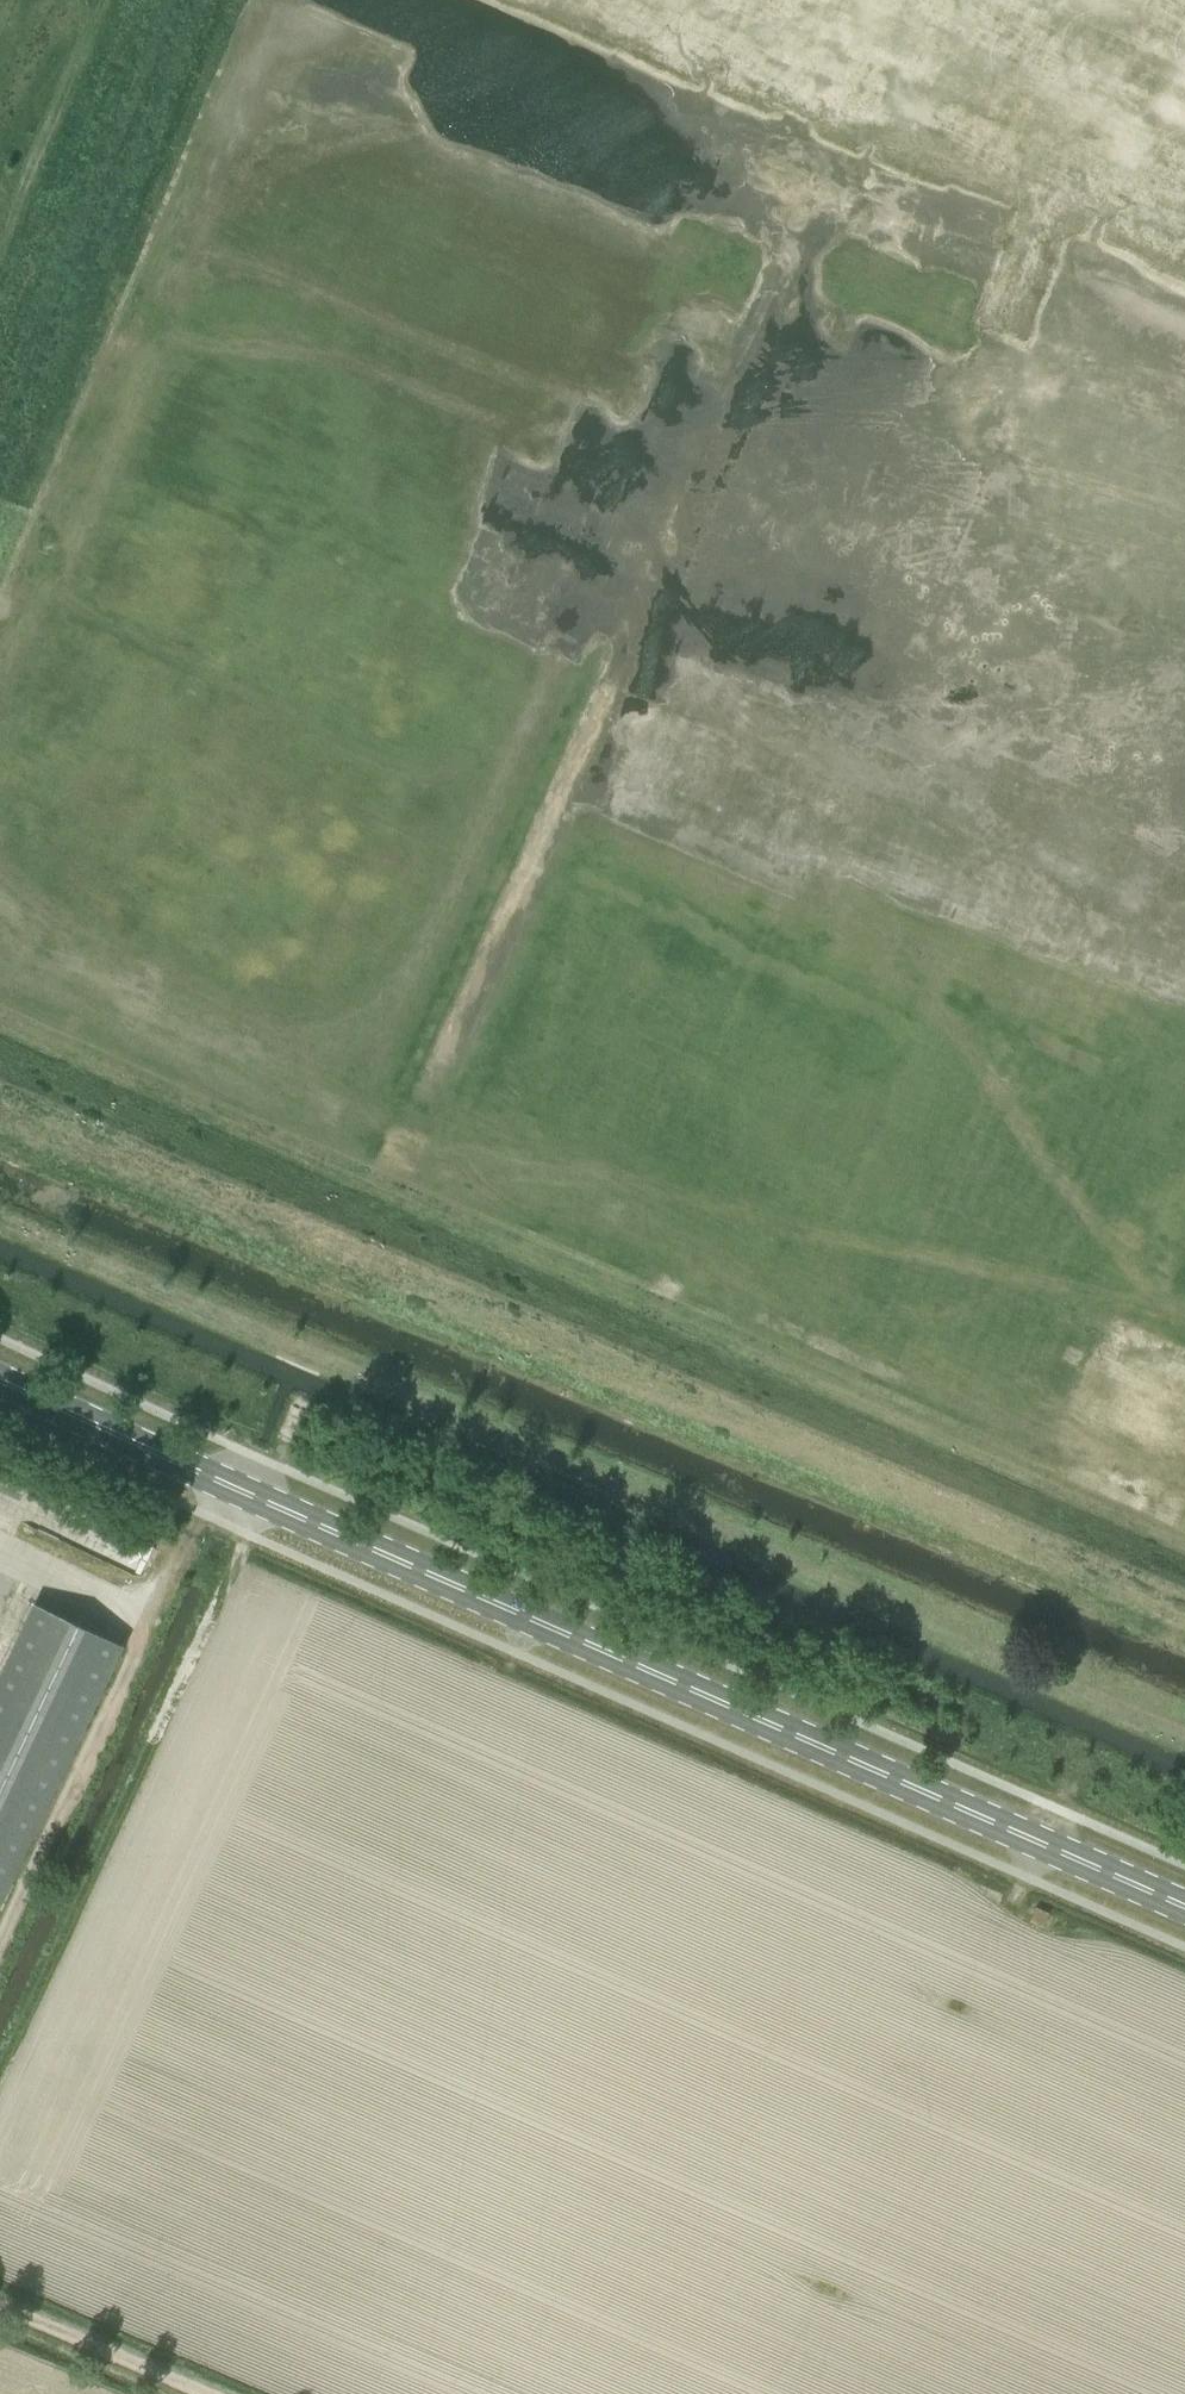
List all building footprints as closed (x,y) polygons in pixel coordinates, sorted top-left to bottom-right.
[(35,1602),(0,1676),(0,1908),(125,1645),(35,1602)]
